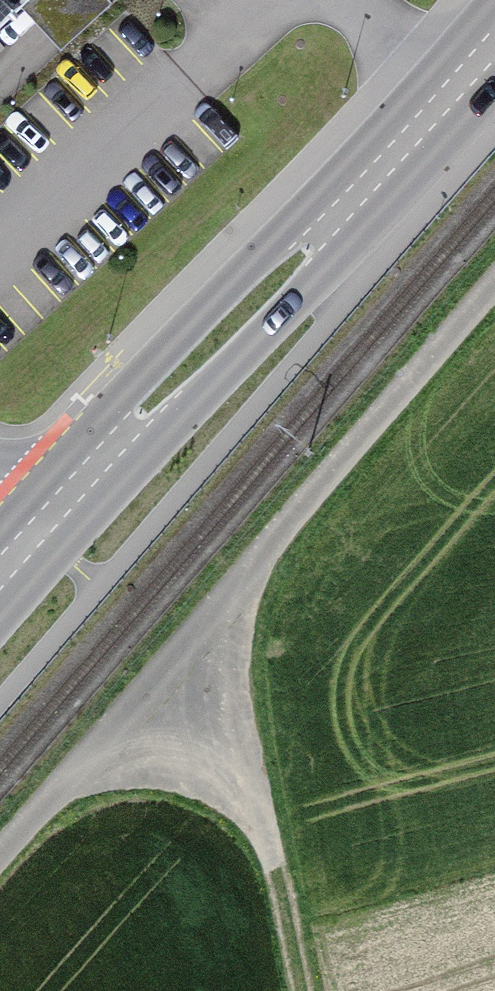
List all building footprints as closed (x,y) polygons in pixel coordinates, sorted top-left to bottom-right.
[(22,16),(61,58),(114,10),(105,0),(0,0),(0,37),(22,16)]
